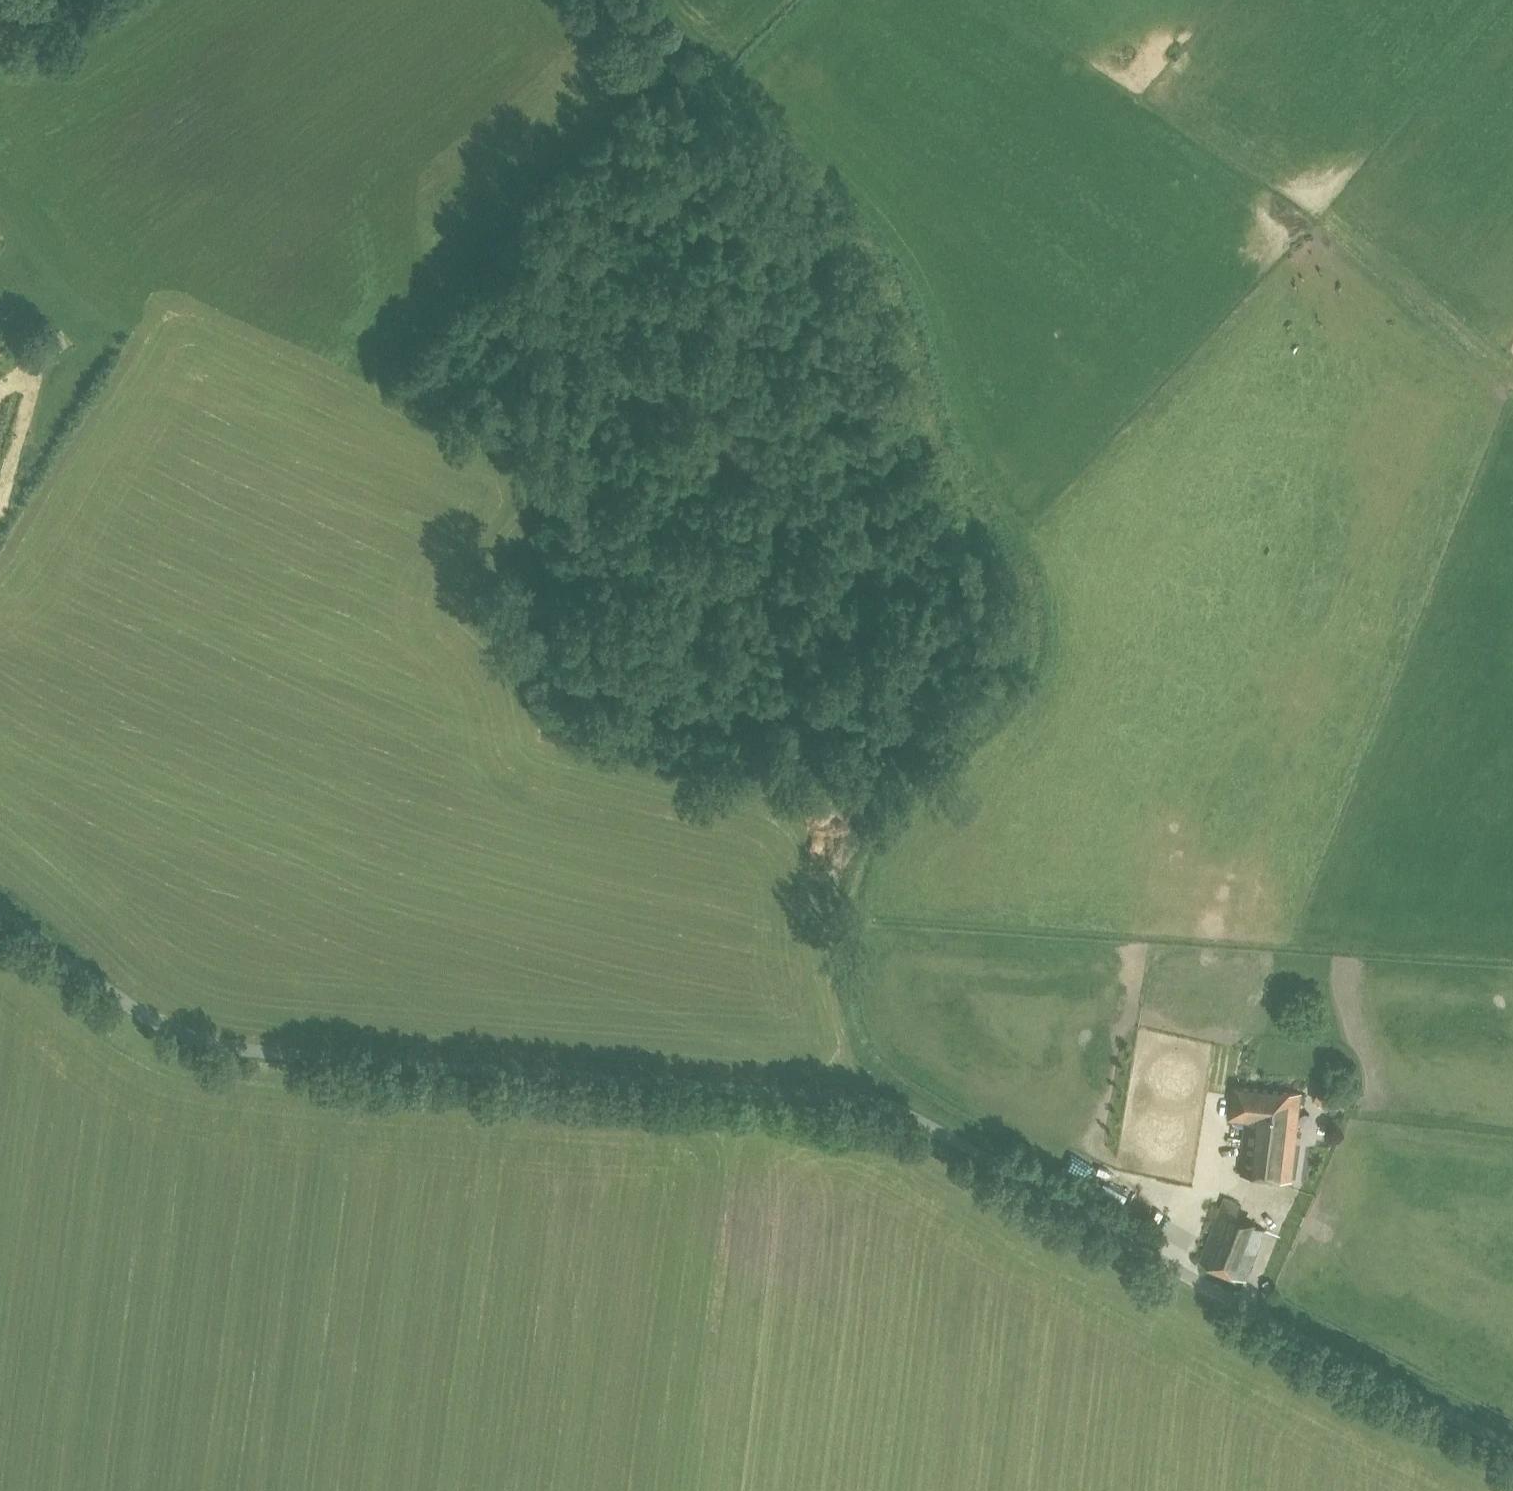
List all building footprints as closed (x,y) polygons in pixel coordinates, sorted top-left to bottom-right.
[(1144,1067),(1132,1175),(1198,1182),(1210,1074),(1144,1067)] [(1292,1179),(1301,1094),(1302,1092),(1235,1086),(1232,1117),(1248,1119),(1241,1174),(1292,1179)] [(1246,1280),(1265,1229),(1237,1218),(1242,1203),(1225,1197),(1200,1262),(1246,1280)]
